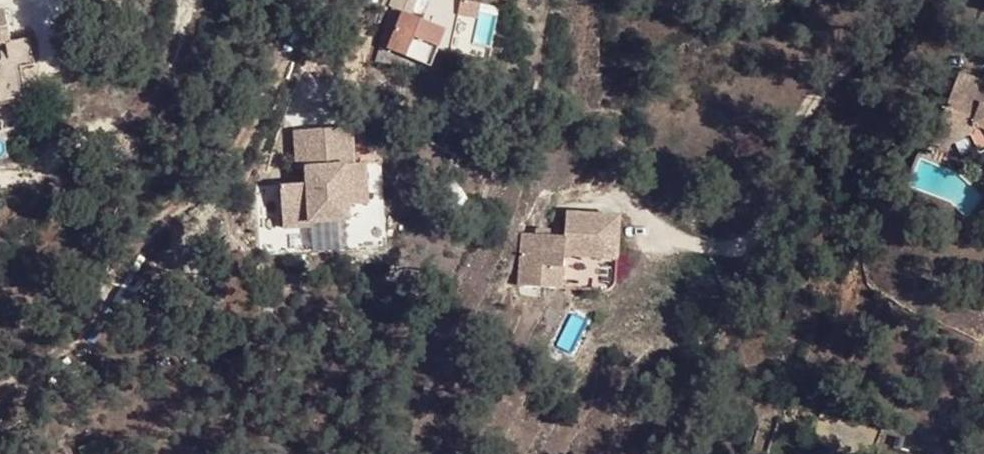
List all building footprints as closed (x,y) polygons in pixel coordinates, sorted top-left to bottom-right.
[(10,39),(4,9),(0,10),(0,104),(25,98),(19,65),(33,62),(29,36),(10,39)] [(411,22),(392,17),(391,26),(382,25),(371,71),(385,74),(389,58),(401,62),(411,22)] [(428,26),(411,22),(401,62),(418,66),(428,26)] [(948,82),(977,93),(981,82),(952,68),(948,82)] [(972,108),(977,93),(948,82),(930,128),(955,139),(970,163),(983,153),(983,127),(969,119),(972,108)] [(972,108),(969,119),(983,127),(983,114),(972,108)] [(355,126),(324,127),(324,181),(313,181),(289,181),(290,225),(320,224),(320,220),(355,219),(355,205),(364,204),(363,163),(356,164),(355,126)] [(313,168),(313,181),(324,181),(324,127),(298,128),(300,166),(313,168)] [(561,227),(521,224),(517,279),(559,281),(562,249),(615,251),(619,212),(565,208),(561,227)]
